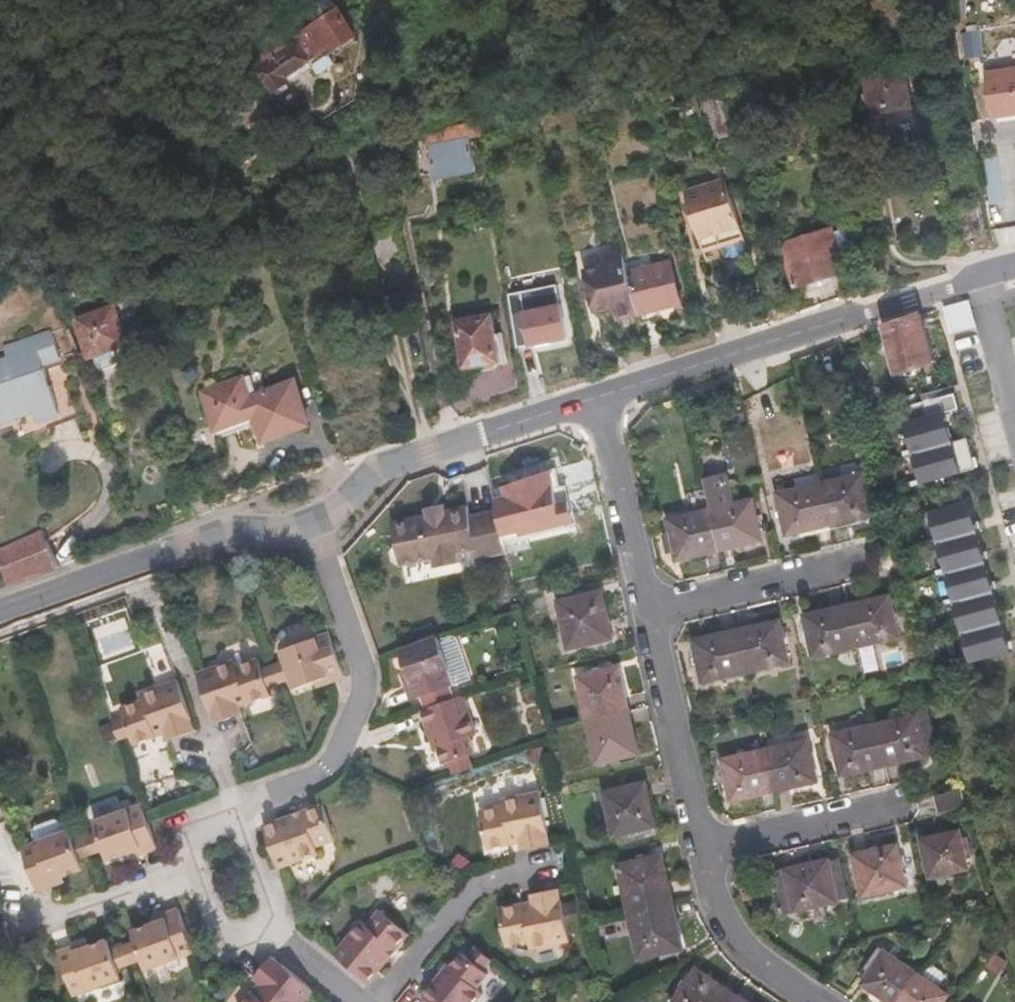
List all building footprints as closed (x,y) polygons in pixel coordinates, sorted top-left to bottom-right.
[(313,65),(355,37),(330,1),(322,7),(320,4),(305,15),(313,27),(294,40),(296,43),(256,71),(273,93),(288,82),(285,78),(309,61),(313,65)] [(980,31),(965,33),(969,59),(985,57),(980,31)] [(905,69),(866,76),(873,114),(912,107),(905,69)] [(988,73),(995,118),(1014,115),(1014,69),(988,73)] [(749,112),(742,81),(729,84),(730,88),(724,90),(726,96),(704,103),(712,129),(720,127),(723,137),(750,129),(748,122),(742,124),(739,115),(749,112)] [(644,93),(641,83),(625,87),(628,98),(644,93)] [(481,136),(478,120),(466,124),(468,138),(481,136)] [(426,133),(428,145),(434,179),(474,172),(468,138),(466,124),(426,133)] [(426,133),(419,135),(421,147),(428,145),(426,133)] [(695,167),(714,162),(710,151),(692,156),(695,167)] [(984,160),(991,203),(1007,201),(1000,158),(984,160)] [(728,180),(725,172),(719,174),(722,182),(728,180)] [(717,227),(720,238),(744,231),(728,180),(722,182),(687,193),(700,232),(717,227)] [(968,207),(953,210),(959,240),(975,235),(974,232),(986,229),(981,201),(967,203),(968,207)] [(403,252),(397,227),(371,232),(378,259),(403,252)] [(847,272),(840,250),(834,233),(833,228),(782,244),(796,288),(824,279),(826,284),(838,280),(836,275),(847,272)] [(840,250),(851,247),(846,229),(834,233),(840,250)] [(731,248),(747,241),(744,231),(720,238),(723,248),(728,247),(731,248)] [(629,272),(624,251),(605,255),(605,266),(585,271),(589,288),(592,300),(596,313),(615,308),(618,320),(639,315),(629,272)] [(672,261),(629,272),(639,315),(642,325),(662,320),(659,310),(682,304),(672,261)] [(592,300),(589,288),(583,290),(586,301),(592,300)] [(139,316),(132,299),(112,306),(118,324),(139,316)] [(977,329),(967,300),(944,308),(953,337),(977,329)] [(513,315),(519,348),(568,338),(561,305),(513,315)] [(125,344),(118,324),(112,306),(74,320),(88,358),(111,349),(125,344)] [(492,314),(454,321),(463,369),(500,362),(492,314)] [(935,362),(922,314),(882,327),(895,375),(918,367),(935,362)] [(35,412),(38,422),(77,409),(50,332),(3,348),(7,360),(0,362),(0,423),(35,412)] [(111,349),(88,358),(92,369),(115,361),(111,349)] [(215,440),(255,425),(262,443),(307,426),(292,384),(246,399),(238,380),(198,395),(215,440)] [(956,394),(901,408),(921,483),(975,469),(956,394)] [(825,437),(814,440),(816,449),(827,446),(825,437)] [(856,463),(818,472),(818,474),(820,484),(859,475),(857,466),(856,463)] [(866,464),(857,466),(859,475),(863,474),(865,484),(870,483),(866,464)] [(511,498),(496,501),(504,537),(505,542),(582,524),(577,502),(564,505),(557,474),(508,486),(511,498)] [(820,484),(818,474),(795,480),(797,490),(820,484)] [(820,484),(830,526),(873,516),(869,501),(865,484),(863,474),(859,475),(820,484)] [(865,484),(869,501),(875,500),(870,483),(865,484)] [(787,535),(830,526),(820,484),(797,490),(778,494),(787,535)] [(424,498),(443,494),(441,487),(423,491),(424,498)] [(496,501),(494,493),(467,499),(465,489),(443,494),(424,498),(389,506),(394,528),(389,536),(391,545),(399,551),(431,544),(433,553),(458,547),(456,538),(474,534),(476,543),(504,537),(496,501)] [(753,500),(756,513),(761,512),(758,498),(753,500)] [(710,510),(720,551),(763,541),(756,513),(753,500),(710,510)] [(710,510),(709,502),(694,506),(696,513),(710,510)] [(969,502),(928,513),(968,661),(1009,651),(969,502)] [(676,562),(720,551),(710,510),(696,513),(666,520),(670,537),(673,548),(676,562)] [(60,567),(46,531),(0,548),(0,562),(10,585),(60,567)] [(569,650),(613,639),(602,591),(558,602),(569,650)] [(848,605),(858,647),(901,637),(897,619),(891,595),(848,605)] [(815,657),(858,647),(848,605),(805,616),(815,657)] [(897,619),(901,637),(909,636),(905,617),(897,619)] [(738,630),(747,673),(790,663),(781,621),(738,630)] [(703,683),(747,673),(738,630),(694,640),(703,683)] [(456,635),(451,632),(439,637),(449,665),(465,659),(456,635)] [(331,682),(346,677),(330,633),(282,650),(285,659),(292,679),(296,689),(316,681),(329,677),(331,682)] [(439,637),(400,651),(408,671),(412,684),(407,686),(412,701),(422,697),(426,709),(455,699),(451,687),(456,685),(449,665),(439,637)] [(274,665),(281,683),(292,679),(285,659),(273,663),(274,665)] [(198,676),(217,723),(241,714),(239,708),(272,696),(269,688),(262,670),(259,660),(238,668),(235,661),(198,676)] [(269,688),(281,684),(281,683),(274,665),(262,670),(269,688)] [(588,721),(630,711),(620,668),(578,677),(588,721)] [(412,684),(408,671),(402,673),(407,686),(412,684)] [(318,687),(331,682),(329,677),(316,681),(318,687)] [(169,740),(194,731),(196,731),(178,681),(151,690),(154,697),(121,709),(124,718),(131,737),(134,745),(167,733),(169,740)] [(477,733),(464,696),(455,699),(426,709),(422,711),(435,749),(439,747),(445,764),(450,762),(470,755),(476,753),(470,736),(477,733)] [(639,754),(630,711),(588,721),(598,764),(639,754)] [(928,712),(875,725),(885,766),(928,756),(924,738),(933,735),(928,712)] [(119,741),(131,737),(124,718),(112,723),(119,741)] [(111,725),(102,729),(107,743),(117,740),(111,725)] [(885,766),(875,725),(832,735),(842,776),(885,766)] [(937,754),(933,735),(924,738),(928,756),(937,754)] [(808,740),(765,750),(775,792),(818,782),(808,740)] [(775,792),(765,750),(722,760),(732,802),(775,792)] [(474,767),(470,755),(450,762),(455,774),(474,767)] [(604,792),(614,836),(656,827),(646,783),(604,792)] [(964,806),(960,790),(934,796),(938,813),(964,806)] [(523,850),(549,845),(548,838),(540,794),(501,800),(502,807),(480,811),(486,849),(510,844),(510,841),(520,839),(523,850)] [(143,854),(157,848),(147,818),(142,805),(93,822),(97,832),(103,850),(107,860),(128,853),(141,848),(143,854)] [(323,805),(277,821),(264,826),(279,868),(320,854),(317,846),(336,839),(323,805)] [(33,833),(36,843),(65,832),(61,823),(55,820),(36,827),(33,833)] [(36,843),(21,848),(37,892),(52,887),(50,881),(63,877),(84,869),(80,859),(73,840),(70,831),(65,832),(36,843)] [(922,839),(930,878),(969,869),(960,831),(922,839)] [(85,836),(92,855),(103,850),(97,832),(85,836)] [(80,859),(92,855),(85,836),(73,840),(80,859)] [(854,855),(863,896),(907,886),(897,845),(854,855)] [(129,859),(143,854),(141,848),(128,853),(129,859)] [(629,912),(673,902),(663,856),(619,866),(629,912)] [(787,914),(839,902),(830,860),(777,872),(787,914)] [(50,881),(52,887),(65,882),(63,877),(50,881)] [(558,889),(531,894),(533,906),(523,908),(522,905),(499,909),(506,946),(528,942),(530,949),(569,941),(558,889)] [(684,949),(673,902),(629,912),(640,959),(684,949)] [(146,970),(194,952),(179,909),(164,914),(166,919),(153,924),(132,931),(136,941),(142,960),(146,970)] [(361,922),(334,955),(369,983),(409,934),(380,911),(367,927),(361,922)] [(166,919),(164,914),(151,919),(153,924),(166,919)] [(119,969),(112,950),(109,940),(89,948),(75,952),(73,947),(59,952),(74,996),(123,979),(119,969)] [(131,965),(142,960),(136,941),(124,946),(131,965)] [(75,952),(89,948),(87,942),(73,947),(75,952)] [(131,965),(124,946),(112,950),(119,969),(131,965)] [(871,972),(885,952),(880,948),(866,969),(871,972)] [(888,1001),(898,1001),(916,974),(885,952),(871,972),(862,984),(888,1001)] [(452,967),(477,989),(489,975),(463,953),(452,967)] [(986,967),(998,976),(1007,964),(995,955),(986,967)] [(314,990),(281,964),(271,957),(255,977),(260,983),(244,1001),(304,1001),(314,990)] [(430,1001),(476,1001),(483,994),(477,989),(452,967),(449,965),(423,996),(430,1001)] [(919,976),(937,988),(942,979),(941,972),(931,966),(924,967),(919,976)] [(737,995),(697,969),(674,1001),(732,1001),(737,995)] [(898,1001),(945,1001),(949,996),(937,988),(919,976),(916,974),(898,1001)]
